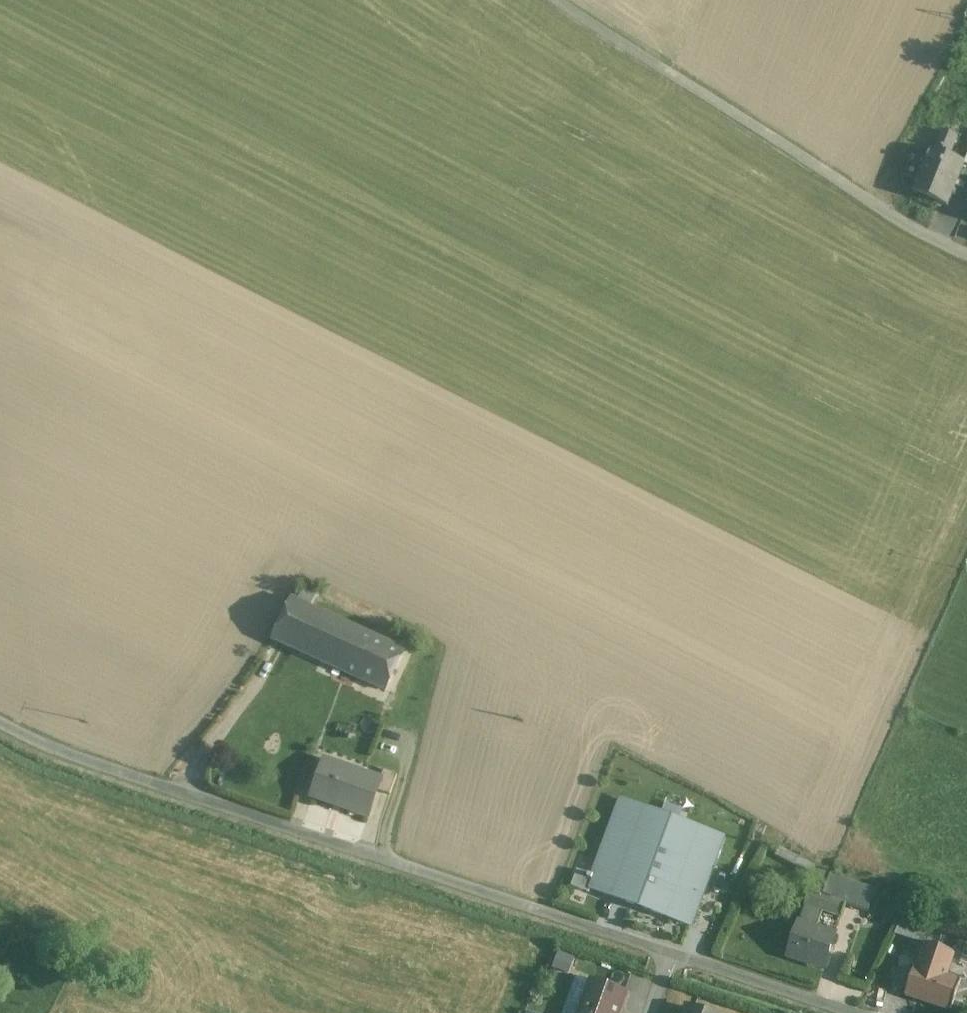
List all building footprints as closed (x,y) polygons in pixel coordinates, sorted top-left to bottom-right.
[(958,140),(945,134),(938,152),(951,157),(958,140)] [(938,152),(934,150),(916,194),(948,207),(966,164),(951,157),(938,152)] [(353,627),(292,599),(273,641),(333,668),(353,627)] [(405,651),(353,627),(333,668),(386,692),(405,651)] [(380,779),(325,759),(311,796),(368,817),(378,790),(382,780),(380,779)] [(397,773),(384,769),(380,779),(382,780),(378,790),(389,795),(397,773)] [(723,840),(622,802),(611,830),(713,868),(723,840)] [(713,868),(611,830),(594,876),(595,877),(591,888),(691,926),(713,868)] [(594,876),(578,870),(572,885),(589,892),(591,888),(595,877),(594,876)] [(876,891),(829,877),(823,899),(843,905),(870,913),(876,891)] [(833,936),(815,930),(821,912),(839,917),(843,905),(823,899),(807,894),(787,961),(823,971),(833,936)] [(920,914),(907,910),(897,931),(912,935),(920,914)] [(934,918),(920,914),(912,935),(925,940),(927,940),(934,918)] [(934,918),(927,940),(925,940),(922,949),(936,953),(946,922),(934,918)] [(936,953),(922,949),(916,967),(930,972),(936,953)] [(916,967),(907,996),(950,1010),(951,1007),(953,1007),(954,1005),(952,1004),(960,981),(930,972),(916,967)] [(592,982),(581,1012),(617,1012),(624,994),(592,982)]
